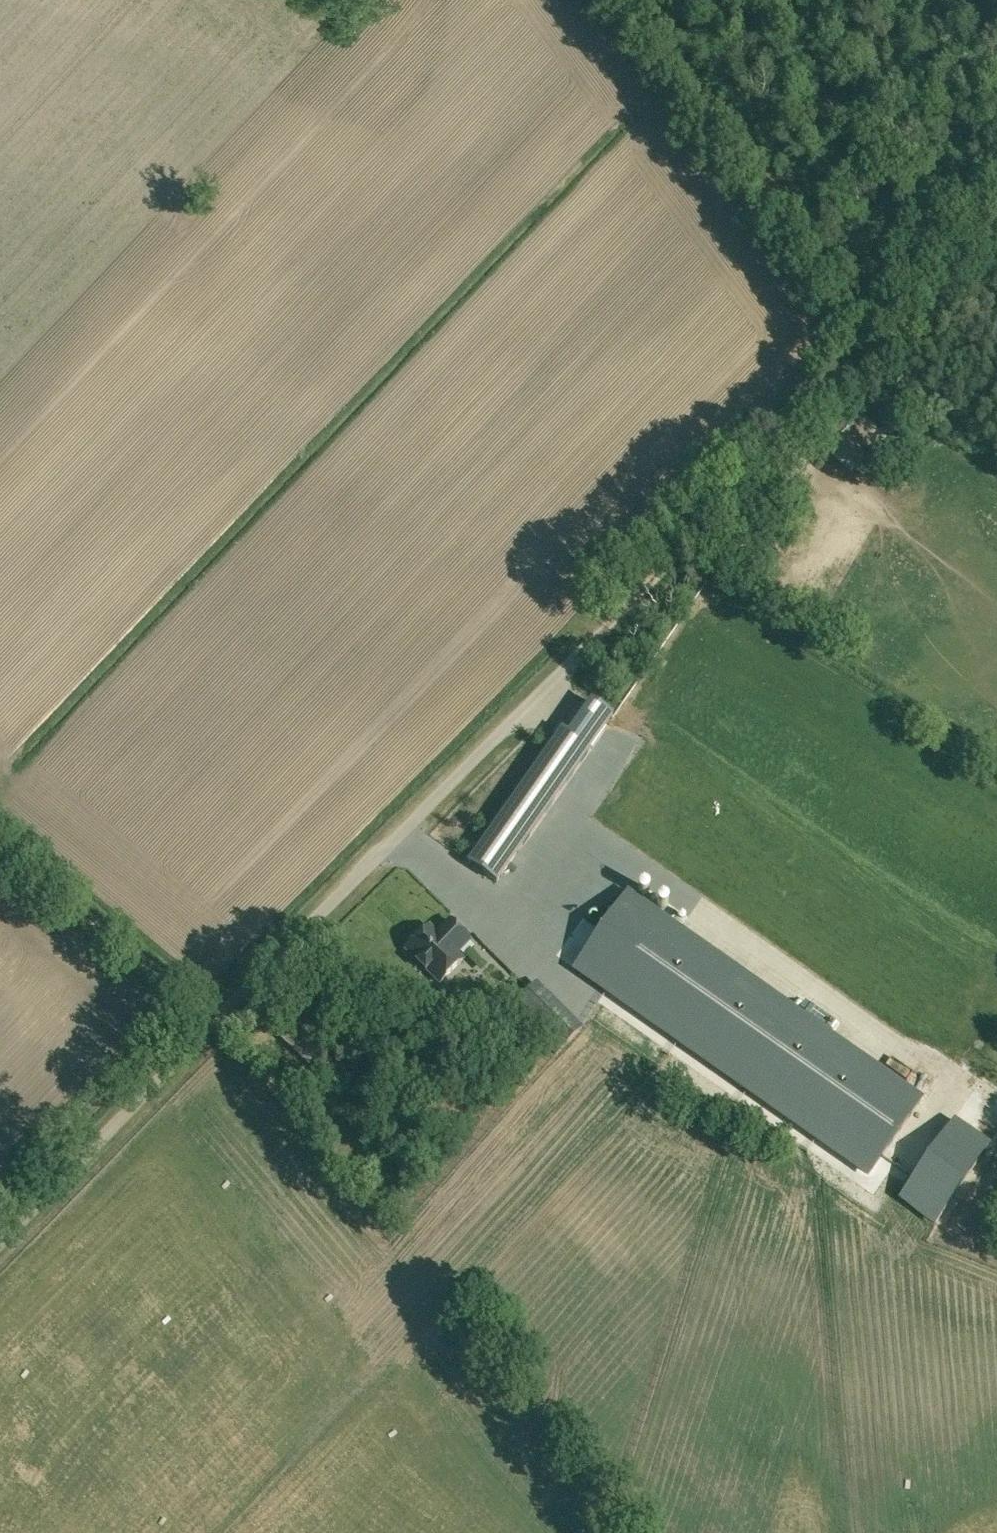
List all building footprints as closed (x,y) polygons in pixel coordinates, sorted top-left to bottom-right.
[(468,863),(496,883),(613,717),(591,702),(568,734),(562,730),(468,863)] [(627,892),(575,968),(869,1175),(922,1099),(627,892)] [(459,965),(453,959),(467,945),(447,925),(434,939),(426,931),(421,937),(415,937),(409,943),(409,949),(403,954),(414,965),(413,966),(422,975),(423,974),(437,988),(459,965)] [(511,1009),(556,1054),(579,1031),(534,986),(511,1009)] [(278,1037),(308,1065),(311,1062),(330,1045),(329,1044),(332,1042),(300,1013),(278,1037)] [(996,1185),(996,1173),(941,1141),(925,1170),(986,1204),(996,1185)]
